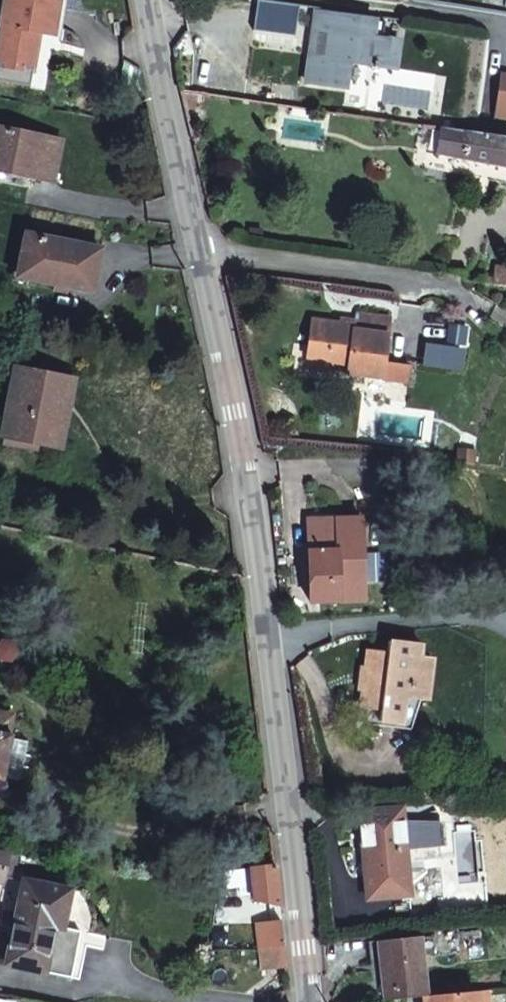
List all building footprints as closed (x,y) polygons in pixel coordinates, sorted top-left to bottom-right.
[(60,3),(45,0),(7,0),(0,34),(0,79),(42,89),(60,3)] [(300,7),(258,0),(255,30),(294,37),(300,7)] [(326,32),(323,56),(311,55),(306,83),(342,88),(346,62),(394,69),(398,39),(380,36),(381,24),(317,14),(314,30),(326,32)] [(398,39),(399,27),(381,24),(380,36),(398,39)] [(314,30),(311,55),(323,56),(326,32),(314,30)] [(194,104),(194,91),(181,89),(184,104),(194,104)] [(68,143),(2,130),(0,138),(0,171),(60,184),(68,143)] [(461,130),(454,172),(505,182),(505,137),(461,130)] [(98,296),(106,254),(31,237),(22,280),(98,296)] [(301,365),(318,366),(379,371),(380,365),(355,362),(359,317),(323,313),(322,326),(281,322),(281,356),(298,357),(297,358),(299,359),(300,359),(301,365)] [(379,371),(318,366),(318,376),(379,380),(379,371)] [(49,447),(55,448),(65,401),(72,403),(77,382),(23,370),(8,437),(10,438),(49,447)] [(72,403),(65,401),(55,448),(67,451),(83,383),(77,382),(72,403)] [(49,447),(10,438),(9,447),(47,456),(49,447)] [(328,598),(361,598),(359,522),(307,522),(308,604),(328,604),(328,598)] [(403,726),(403,707),(415,696),(417,658),(418,646),(385,646),(385,658),(365,658),(363,709),(383,710),(382,725),(403,726)] [(432,659),(417,658),(415,696),(429,697),(432,659)] [(2,717),(0,717),(0,783),(4,784),(4,780),(12,743),(13,739),(9,738),(13,719),(2,717)] [(21,784),(23,771),(26,759),(28,746),(12,743),(4,780),(21,784)] [(416,866),(450,863),(443,808),(366,816),(372,868),(416,866)] [(4,882),(9,853),(0,851),(0,881),(4,882)] [(375,903),(419,898),(416,866),(372,868),(375,903)] [(224,873),(225,890),(253,886),(255,903),(280,908),(275,867),(224,873)] [(25,882),(8,965),(46,973),(55,929),(63,931),(64,928),(71,892),(25,882)] [(285,949),(282,922),(258,925),(261,951),(285,949)] [(46,973),(72,979),(82,933),(64,928),(63,931),(55,929),(46,973)] [(458,932),(443,933),(447,960),(461,959),(458,932)] [(443,933),(426,935),(427,940),(430,961),(447,960),(443,933)] [(419,963),(430,961),(427,940),(375,945),(382,1000),(415,998),(422,997),(419,963)] [(285,949),(261,951),(264,971),(287,968),(285,949)] [(470,994),(465,994),(422,997),(415,998),(416,1001),(471,1001),(470,994)]
